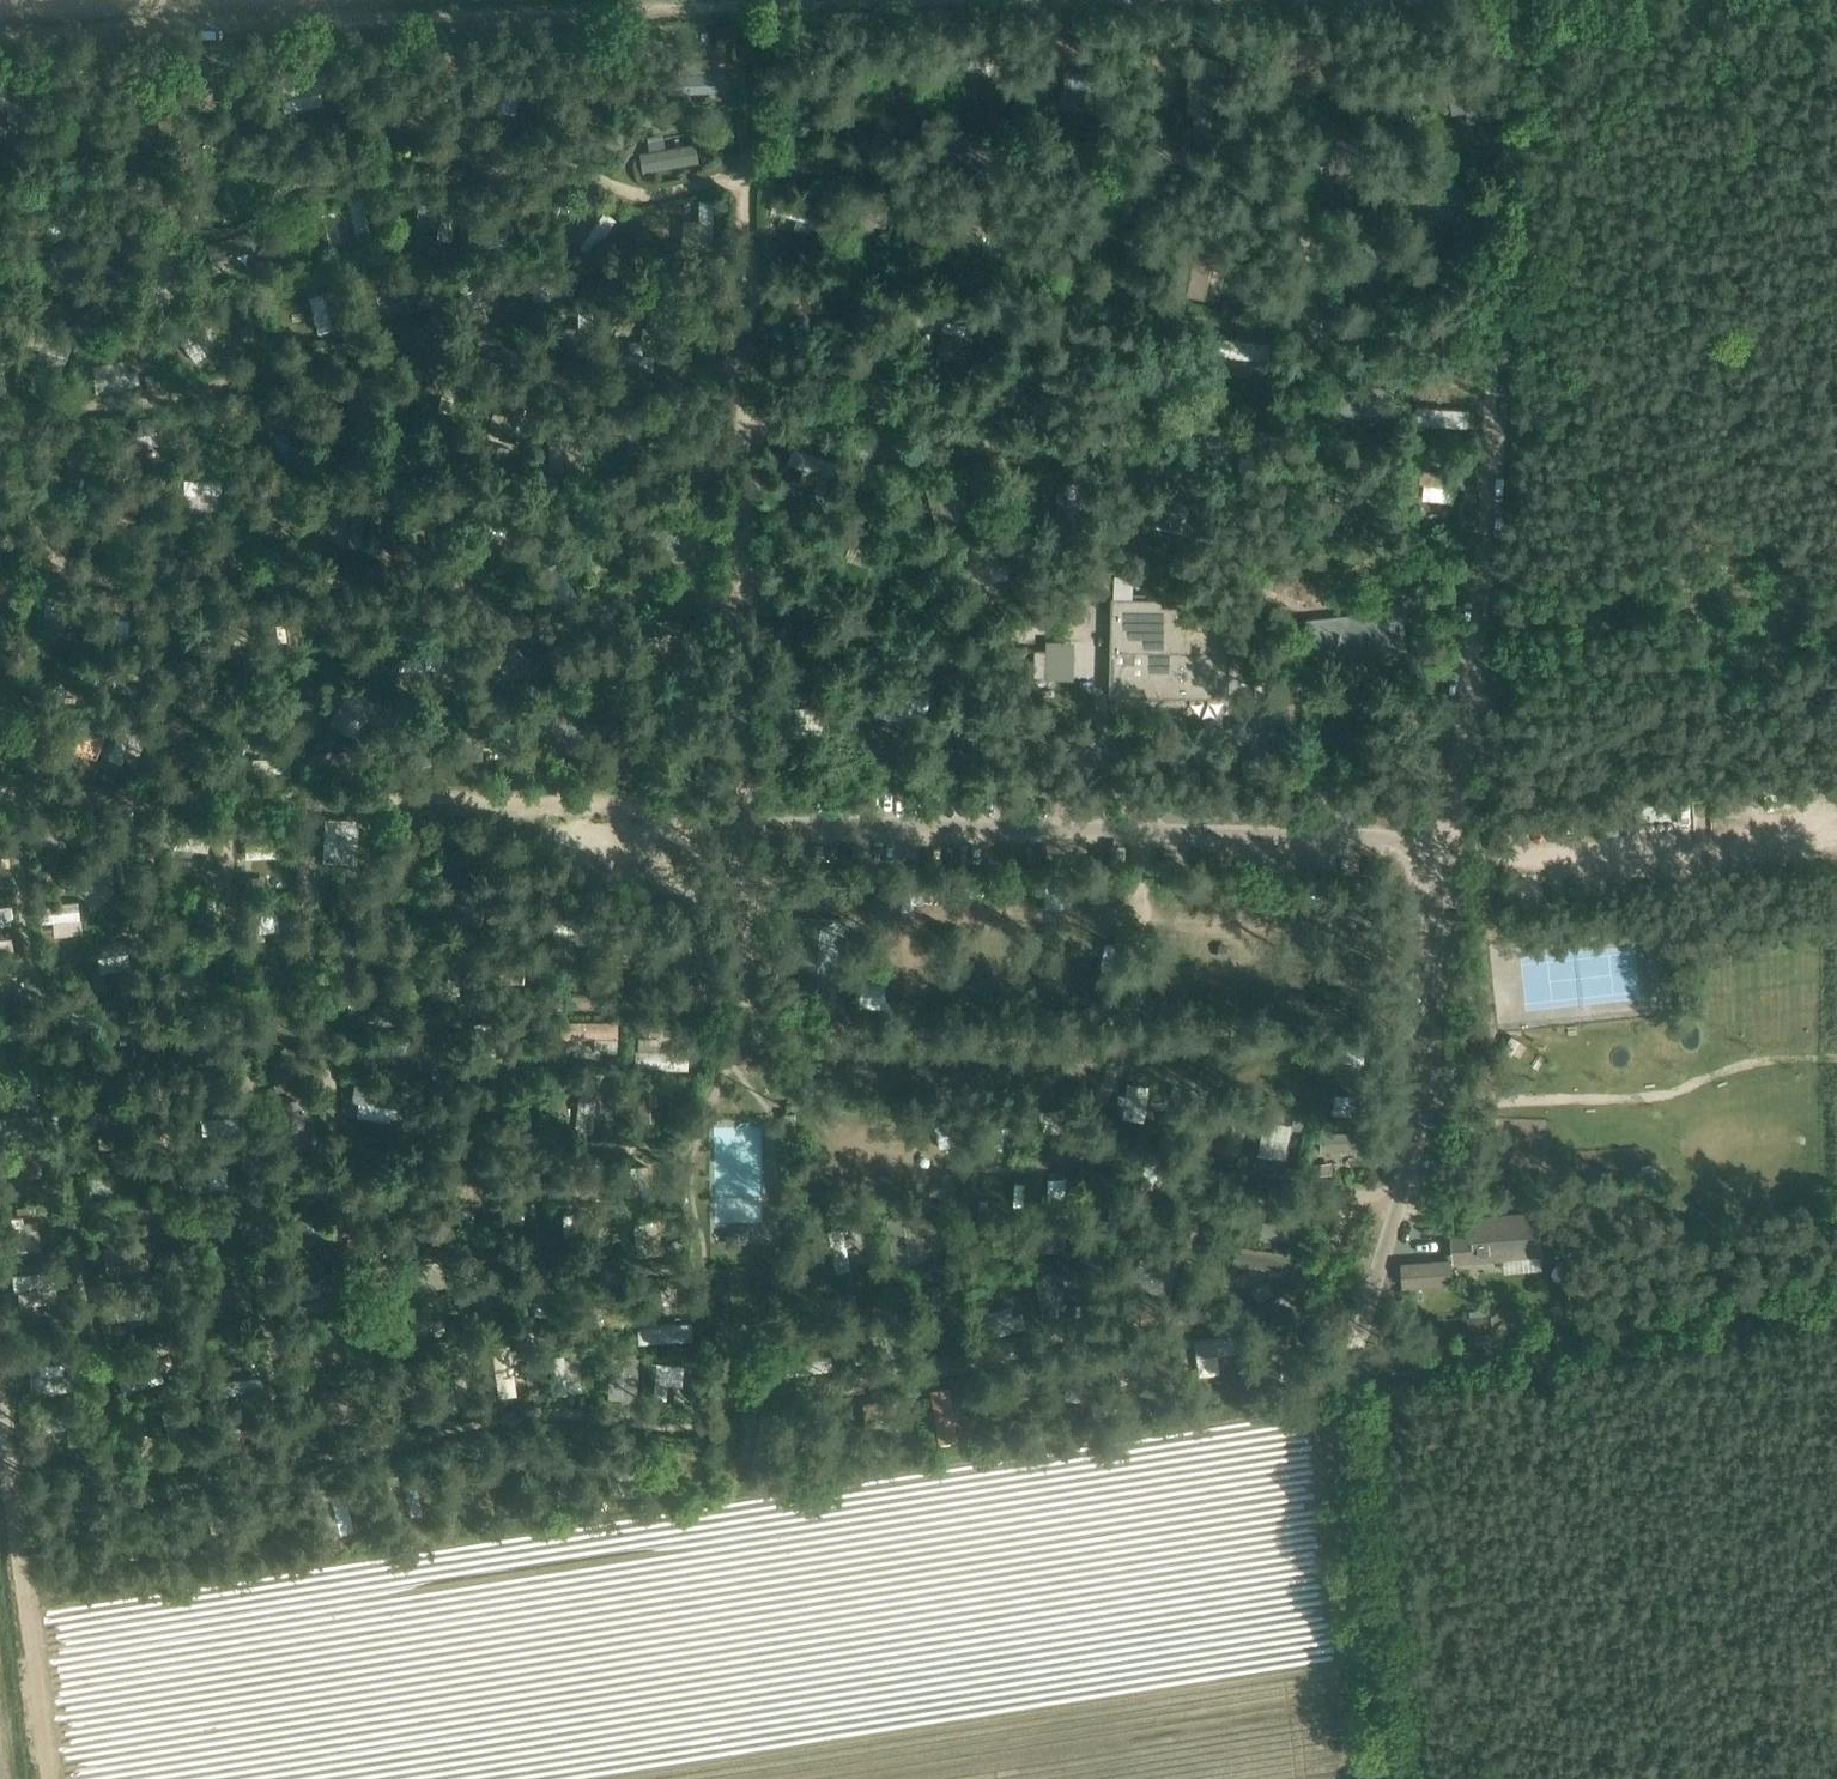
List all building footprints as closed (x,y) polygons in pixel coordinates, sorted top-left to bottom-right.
[(680,67),(677,67),(677,77),(694,76),(695,96),(722,95),(721,74),(718,74),(717,58),(679,60),(680,67)] [(277,83),(284,113),(324,103),(317,73),(277,83)] [(1092,105),(1094,79),(1070,77),(1068,103),(1092,105)] [(494,81),(491,109),(515,111),(518,84),(494,81)] [(692,143),(635,154),(638,172),(696,162),(692,143)] [(358,198),(344,202),(354,243),(369,239),(358,198)] [(696,202),(695,252),(710,252),(712,203),(696,202)] [(789,216),(806,228),(816,214),(799,202),(789,216)] [(602,213),(578,249),(590,257),(614,221),(602,213)] [(253,232),(208,245),(214,264),(259,250),(253,232)] [(541,258),(525,262),(535,299),(551,295),(541,258)] [(344,326),(333,288),(308,296),(320,333),(344,326)] [(189,330),(178,339),(198,363),(209,355),(189,330)] [(1270,360),(1272,343),(1224,335),(1221,352),(1270,360)] [(138,369),(129,371),(127,359),(92,364),(97,390),(140,383),(138,369)] [(1390,387),(1342,384),(1340,412),(1388,416),(1390,387)] [(509,398),(499,439),(514,443),(524,402),(509,398)] [(1416,423),(1469,425),(1470,407),(1417,405),(1416,423)] [(575,435),(561,435),(562,472),(576,471),(575,435)] [(1456,474),(1425,472),(1424,498),(1454,500),(1456,474)] [(1383,483),(1336,474),(1331,502),(1378,511),(1383,483)] [(1112,600),(1110,696),(1214,698),(1215,653),(1230,654),(1231,608),(1162,606),(1162,599),(1114,598),(1114,558),(1094,558),(1093,599),(1112,600)] [(1308,621),(1312,659),(1318,658),(1318,653),(1341,651),(1341,656),(1384,651),(1382,634),(1404,631),(1401,605),(1378,607),(1379,613),(1308,621)] [(929,706),(931,690),(890,686),(888,702),(929,706)] [(332,718),(353,734),(377,703),(356,687),(332,718)] [(135,767),(148,726),(122,718),(109,759),(135,767)] [(360,925),(362,831),(325,830),(322,924),(360,925)] [(10,885),(9,853),(0,853),(0,885),(10,885)] [(1319,912),(1318,898),(1299,898),(1299,912),(1319,912)] [(14,921),(11,903),(0,905),(0,924),(14,921)] [(556,947),(571,947),(571,924),(557,924),(556,947)] [(803,927),(799,1004),(834,1006),(838,929),(803,927)] [(0,959),(0,990),(27,983),(19,954),(0,959)] [(562,1038),(617,1036),(617,1018),(561,1020),(562,1038)] [(594,1131),(599,1077),(581,1075),(576,1129),(594,1131)] [(389,1118),(392,1093),(374,1091),(373,1099),(363,1098),(360,1114),(389,1118)] [(1122,1117),(1145,1116),(1145,1093),(1122,1094),(1122,1117)] [(79,1110),(80,1127),(98,1126),(97,1110),(79,1110)] [(1263,1113),(1261,1156),(1281,1157),(1284,1114),(1263,1113)] [(1146,1155),(1146,1186),(1169,1185),(1169,1154),(1146,1155)] [(1474,1235),(1452,1237),(1453,1251),(1475,1249),(1476,1259),(1540,1253),(1537,1212),(1521,1214),(1520,1195),(1490,1197),(1492,1216),(1472,1218),(1474,1235)] [(1483,1195),(1470,1196),(1471,1210),(1484,1209),(1483,1195)] [(40,1215),(15,1214),(13,1248),(38,1249),(40,1215)] [(638,1253),(647,1252),(644,1221),(635,1222),(638,1253)] [(844,1235),(859,1232),(857,1221),(829,1227),(837,1270),(851,1267),(844,1235)] [(105,1270),(149,1269),(148,1243),(104,1245),(105,1270)] [(1239,1247),(1237,1266),(1292,1273),(1292,1271),(1301,1272),(1303,1258),(1294,1257),(1294,1254),(1239,1247)] [(1450,1261),(1409,1264),(1411,1286),(1452,1282),(1450,1261)] [(13,1289),(67,1287),(66,1269),(13,1271),(13,1289)] [(1057,1311),(1048,1272),(1036,1275),(1045,1313),(1057,1311)] [(984,1314),(990,1334),(1025,1326),(1019,1305),(984,1314)] [(1491,1316),(1469,1318),(1470,1333),(1492,1331),(1491,1316)] [(654,1329),(636,1330),(637,1344),(691,1341),(690,1323),(654,1325),(654,1329)] [(1196,1357),(1241,1354),(1240,1334),(1195,1336),(1196,1357)] [(510,1339),(491,1342),(499,1394),(518,1391),(510,1339)] [(552,1355),(553,1392),(581,1391),(580,1354),(552,1355)] [(623,1359),(619,1405),(635,1406),(638,1360),(623,1359)] [(667,1382),(683,1383),(684,1363),(656,1361),(654,1396),(666,1396),(667,1382)] [(65,1362),(38,1363),(38,1375),(30,1375),(30,1389),(66,1388),(65,1362)] [(157,1362),(120,1379),(126,1393),(163,1375),(157,1362)] [(218,1394),(262,1392),(261,1365),(217,1367),(218,1394)] [(954,1386),(936,1387),(939,1442),(956,1441),(954,1386)] [(331,1497),(339,1533),(354,1529),(345,1493),(331,1497)]
